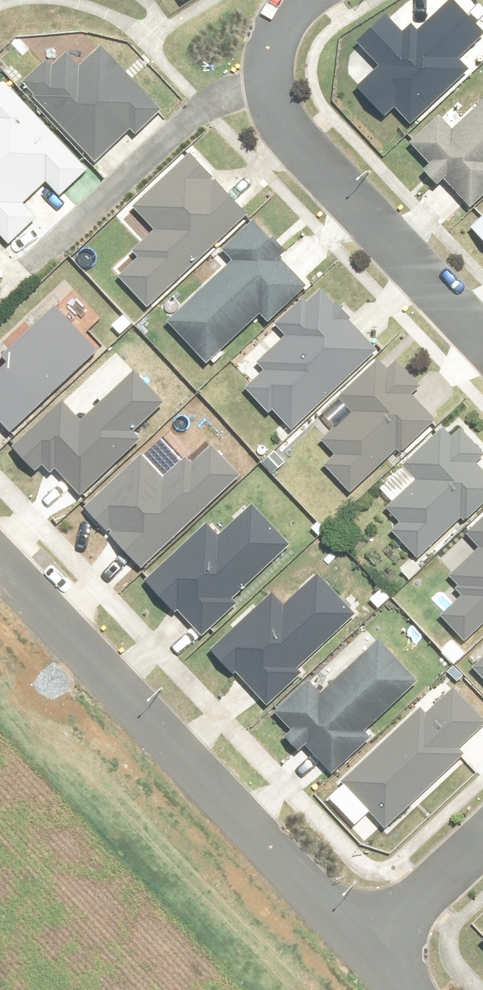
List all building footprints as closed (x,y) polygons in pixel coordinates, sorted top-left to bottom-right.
[(385,69),(361,91),(388,119),(398,110),(412,124),(467,71),(456,60),(482,35),(452,5),(421,34),(414,27),(403,37),(388,21),(363,46),(385,69)] [(157,112),(103,51),(81,71),(64,52),(25,88),(91,162),(139,119),(144,124),(157,112)] [(2,82),(0,84),(0,233),(12,245),(36,222),(22,208),(48,183),(62,198),(88,173),(2,82)] [(455,133),(442,119),(412,147),(471,210),(482,199),(482,107),(455,133)] [(138,212),(159,233),(137,255),(143,261),(123,281),(151,310),(246,217),(191,160),(138,212)] [(473,231),(482,241),(482,221),(473,231)] [(282,253),(254,225),(220,258),(232,270),(173,328),(211,367),(264,316),(270,322),(306,288),(277,258),(282,253)] [(377,351),(320,294),(279,335),(286,343),(259,370),(266,377),(251,392),(294,434),(377,351)] [(57,311),(12,354),(17,359),(0,376),(0,420),(12,433),(97,353),(57,311)] [(394,380),(378,363),(320,417),(337,435),(327,444),(342,460),(331,470),(354,495),(435,420),(415,399),(424,390),(405,370),(394,380)] [(422,560),(482,500),(482,474),(473,464),(482,455),(482,453),(458,427),(445,440),(436,431),(400,466),(418,484),(387,514),(398,525),(390,532),(420,562),(422,560)] [(207,443),(165,482),(143,459),(87,512),(144,574),(243,481),(225,463),(207,443)] [(293,552),(254,510),(219,542),(207,529),(152,581),(203,636),(234,607),(293,552)] [(472,536),(482,549),(482,527),(472,536)] [(451,577),(467,596),(443,616),(465,642),(482,627),(482,549),(451,577)] [(359,619),(320,578),(288,609),(277,597),(218,652),(266,705),(302,672),(359,619)] [(417,687),(381,647),(324,699),(310,683),(273,717),(327,777),(369,739),(365,734),(417,687)] [(455,691),(428,717),(421,710),(342,785),(386,831),(460,761),(455,757),(482,731),(482,721),(455,691)]
